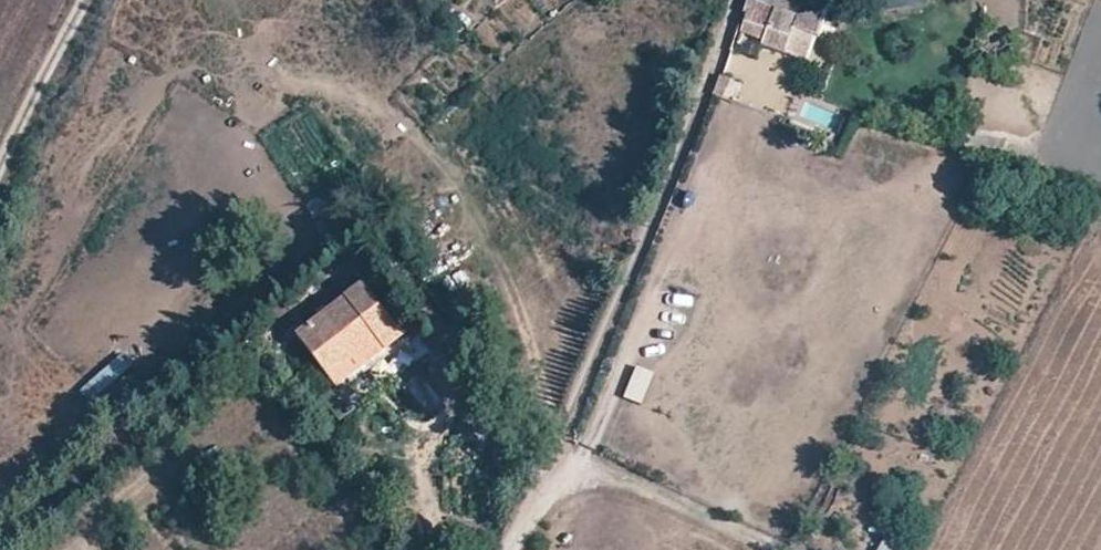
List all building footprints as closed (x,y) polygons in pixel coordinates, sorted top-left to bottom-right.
[(795,34),(808,39),(819,43),(828,19),(799,23),(759,7),(755,16),(749,14),(741,35),(761,43),(759,48),(785,58),(795,34)] [(799,64),(808,39),(795,34),(785,58),(799,64)] [(1028,154),(1029,142),(968,137),(967,149),(1028,154)] [(374,340),(383,349),(401,336),(363,286),(297,336),(328,377),(374,340)] [(334,387),(383,349),(374,340),(328,377),(334,387)] [(93,408),(137,369),(122,352),(78,390),(93,408)] [(643,404),(653,371),(634,366),(624,399),(643,404)] [(875,549),(910,549),(879,539),(875,549)]
